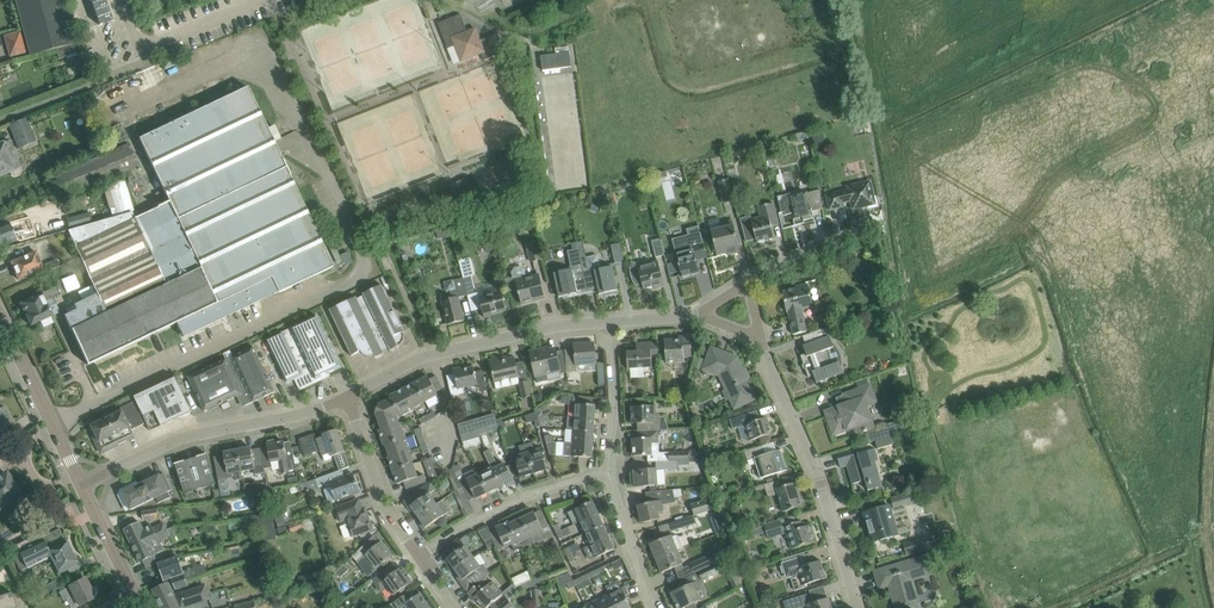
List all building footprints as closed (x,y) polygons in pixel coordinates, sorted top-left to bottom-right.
[(31,55),(55,49),(72,44),(60,0),(16,0),(31,55)] [(103,30),(121,25),(112,0),(93,0),(103,30)] [(438,23),(447,47),(454,44),(461,61),(481,53),(484,61),(505,52),(498,33),(480,40),(476,29),(468,32),(461,14),(438,23)] [(4,35),(10,57),(26,53),(20,31),(4,35)] [(73,44),(72,44),(55,49),(59,59),(76,52),(73,44)] [(569,47),(555,49),(555,54),(540,56),(542,70),(572,67),(569,47)] [(65,315),(72,330),(88,364),(176,323),(183,337),(278,292),(278,293),(333,267),(289,176),(290,175),(283,159),(282,160),(255,102),(247,87),(139,139),(169,202),(134,218),(131,213),(69,230),(82,258),(94,285),(78,293),(82,301),(74,305),(66,309),(68,314),(65,315)] [(25,136),(33,133),(27,118),(10,125),(18,148),(28,144),(25,136)] [(797,134),(798,140),(808,137),(806,132),(797,134)] [(3,174),(4,176),(10,173),(11,175),(14,177),(21,174),(22,171),(20,167),(16,155),(9,158),(7,152),(13,149),(10,141),(0,145),(0,175),(3,174)] [(45,179),(54,202),(138,166),(128,144),(77,166),(77,165),(45,179)] [(440,189),(446,204),(470,194),(465,179),(440,189)] [(718,181),(724,203),(734,201),(729,179),(718,181)] [(853,209),(869,206),(869,207),(877,205),(875,197),(873,197),(870,182),(848,187),(849,190),(826,195),(827,197),(829,209),(843,206),(842,202),(851,200),(853,209)] [(813,218),(811,212),(823,209),(818,190),(791,196),(791,193),(778,196),(781,213),(784,212),(785,215),(794,213),(796,218),(794,218),(793,220),(795,226),(804,223),(804,220),(813,218)] [(745,239),(755,236),(757,243),(774,238),(771,226),(779,224),(777,215),(774,203),(758,207),(760,217),(751,219),(750,216),(740,218),(745,239)] [(88,212),(67,218),(70,229),(91,223),(88,212)] [(0,226),(0,247),(8,244),(16,240),(19,242),(33,239),(31,218),(9,223),(0,226)] [(711,230),(714,244),(717,255),(728,253),(728,255),(740,252),(737,240),(732,220),(720,223),(719,218),(708,221),(711,230)] [(689,235),(672,239),(676,252),(679,265),(682,277),(699,272),(696,260),(707,257),(703,241),(699,225),(687,228),(689,235)] [(449,236),(447,228),(436,231),(438,238),(449,236)] [(652,241),(656,257),(665,255),(661,239),(652,241)] [(36,247),(45,262),(56,255),(47,241),(36,247)] [(527,244),(531,261),(541,259),(537,241),(527,244)] [(577,242),(588,291),(598,289),(599,294),(605,293),(606,296),(618,293),(617,290),(618,290),(612,267),(609,267),(608,264),(600,266),(597,255),(587,258),(583,241),(577,242)] [(588,291),(577,242),(571,243),(573,250),(568,251),(572,269),(554,273),(556,285),(559,297),(565,296),(566,299),(577,296),(577,293),(588,291)] [(611,245),(615,263),(624,261),(620,243),(611,245)] [(17,264),(13,266),(19,279),(43,269),(36,252),(16,261),(17,264)] [(459,261),(463,278),(468,295),(476,293),(471,276),(473,275),(475,273),(471,259),(469,258),(464,259),(464,260),(459,261)] [(637,286),(635,284),(642,282),(644,289),(654,286),(655,288),(664,286),(661,275),(657,260),(638,265),(638,263),(631,261),(630,268),(630,274),(632,281),(636,286),(637,286)] [(505,279),(508,291),(518,288),(519,292),(518,292),(519,295),(520,294),(522,304),(536,301),(536,298),(544,296),(538,273),(526,276),(524,269),(520,266),(514,268),(512,273),(513,277),(505,279)] [(468,295),(463,278),(453,280),(454,282),(448,284),(450,290),(452,299),(442,301),(448,324),(464,320),(458,298),(468,295)] [(807,332),(801,307),(812,305),(808,284),(796,286),(797,288),(782,292),(787,313),(789,312),(791,320),(790,321),(793,335),(807,332)] [(329,310),(346,345),(352,356),(361,351),(363,354),(366,356),(370,357),(374,356),(375,358),(384,354),(383,351),(389,348),(390,351),(399,346),(402,343),(404,340),(404,336),(403,332),(404,332),(382,285),(363,294),(364,295),(357,298),(356,297),(329,310)] [(31,326),(41,321),(44,327),(53,323),(50,316),(51,316),(47,306),(55,302),(53,298),(60,294),(56,286),(41,293),(20,303),(31,326)] [(479,296),(484,315),(491,313),(491,314),(507,310),(502,290),(479,296)] [(321,380),(320,378),(342,367),(317,316),(266,340),(287,383),(295,379),(300,390),(312,384),(311,382),(316,380),(317,382),(321,380)] [(800,355),(808,377),(814,375),(816,383),(843,373),(839,362),(834,364),(829,349),(834,347),(830,336),(828,337),(827,335),(835,332),(832,325),(802,336),(805,343),(807,342),(808,344),(803,346),(806,353),(800,355)] [(684,356),(691,356),(690,337),(682,337),(682,340),(664,341),(666,362),(684,361),(684,356)] [(627,352),(628,369),(652,367),(651,358),(658,357),(658,354),(657,342),(640,343),(640,351),(627,352)] [(574,344),(574,349),(565,350),(566,362),(565,362),(567,372),(570,372),(577,371),(577,365),(596,364),(594,343),(574,344)] [(232,357),(227,359),(226,359),(189,377),(205,411),(237,396),(241,403),(246,405),(253,402),(275,392),(253,347),(232,357)] [(541,349),(531,351),(533,363),(536,376),(537,383),(548,381),(546,374),(547,374),(559,371),(560,374),(567,372),(565,362),(558,363),(555,348),(542,351),(541,349)] [(727,389),(724,390),(728,400),(731,398),(735,407),(755,398),(738,362),(736,358),(712,349),(704,369),(720,375),(727,389)] [(692,367),(699,369),(703,359),(696,356),(692,367)] [(490,361),(492,373),(495,382),(519,377),(517,369),(514,358),(501,361),(501,359),(490,361)] [(448,380),(452,396),(466,393),(465,387),(477,385),(477,387),(484,391),(487,391),(483,370),(474,372),(473,367),(462,370),(461,368),(453,369),(455,378),(448,380)] [(428,376),(416,382),(425,401),(438,395),(436,392),(443,388),(442,386),(436,376),(430,379),(428,376)] [(176,377),(135,397),(151,431),(192,411),(176,377)] [(519,383),(523,398),(531,396),(528,381),(519,383)] [(416,382),(404,389),(415,409),(414,407),(425,401),(416,382)] [(873,429),(866,407),(876,403),(873,396),(870,386),(860,390),(845,395),(845,396),(849,394),(852,403),(827,412),(834,433),(855,425),(858,433),(864,431),(864,432),(867,431),(873,429)] [(390,396),(398,411),(401,416),(415,409),(404,389),(390,396)] [(376,413),(378,418),(398,411),(390,396),(391,399),(379,405),(375,413),(376,413)] [(575,404),(574,417),(595,418),(595,405),(594,405),(595,398),(571,396),(571,403),(575,404)] [(121,408),(121,409),(88,424),(90,428),(91,427),(102,450),(101,450),(102,452),(103,451),(103,450),(112,446),(113,443),(118,441),(119,444),(127,440),(135,436),(132,430),(145,424),(145,423),(134,402),(121,408)] [(545,404),(539,409),(542,413),(543,412),(548,408),(545,404)] [(632,423),(644,423),(645,430),(661,430),(660,417),(656,417),(655,406),(643,407),(632,407),(632,423)] [(14,427),(5,407),(0,410),(0,434),(14,427)] [(539,416),(542,413),(539,409),(533,414),(537,427),(542,426),(541,423),(539,416)] [(379,430),(379,431),(401,423),(399,423),(397,417),(400,415),(400,417),(401,416),(398,411),(378,418),(381,429),(379,430)] [(760,420),(757,411),(730,419),(733,429),(744,426),(749,441),(772,433),(767,417),(760,420)] [(427,415),(430,420),(436,417),(434,412),(427,415)] [(495,415),(459,425),(461,434),(473,431),(478,429),(490,426),(497,424),(498,424),(495,415)] [(419,419),(421,424),(428,421),(425,416),(419,419)] [(568,417),(567,430),(573,430),(594,431),(595,418),(574,417),(568,417)] [(379,431),(384,445),(406,437),(401,423),(379,431)] [(870,441),(874,439),(889,435),(887,428),(868,434),(870,441)] [(321,450),(323,456),(330,453),(331,457),(335,455),(340,470),(350,467),(337,429),(327,433),(327,435),(317,439),(315,433),(299,439),(305,456),(321,450)] [(461,434),(460,434),(462,442),(480,437),(478,429),(473,431),(461,434)] [(573,430),(572,443),(593,444),(594,431),(573,430)] [(638,438),(632,439),(633,456),(645,455),(652,455),(651,443),(659,443),(658,430),(650,431),(638,431),(638,438)] [(874,439),(878,449),(893,445),(890,435),(889,435),(874,439)] [(388,457),(388,458),(410,450),(406,437),(384,445),(384,446),(386,445),(390,457),(388,457)] [(272,467),(271,461),(278,460),(281,473),(289,472),(289,470),(296,469),(293,454),(291,442),(284,443),(284,441),(276,443),(275,440),(268,442),(269,444),(267,444),(269,456),(263,457),(264,463),(265,469),(272,467)] [(532,442),(524,444),(528,453),(534,473),(547,469),(541,449),(535,451),(532,442)] [(554,442),(552,442),(547,443),(549,450),(550,454),(555,455),(556,442),(554,442)] [(593,444),(572,443),(571,456),(592,457),(593,444)] [(528,453),(524,444),(519,446),(521,455),(515,456),(521,477),(534,473),(528,453)] [(763,446),(763,445),(744,451),(744,452),(742,453),(744,460),(745,460),(745,461),(747,460),(747,461),(754,459),(760,478),(788,470),(788,469),(783,471),(777,451),(781,450),(781,449),(763,455),(760,446),(763,446)] [(247,446),(237,448),(241,471),(254,468),(255,474),(265,472),(264,469),(263,463),(262,457),(253,459),(251,450),(251,447),(247,448),(247,446)] [(217,473),(217,475),(218,480),(229,478),(228,474),(235,472),(236,477),(236,480),(242,479),(241,471),(237,448),(227,450),(228,452),(224,452),(225,460),(215,461),(217,473)] [(852,484),(861,481),(860,480),(864,479),(868,490),(882,486),(875,461),(878,460),(875,448),(838,459),(840,467),(847,466),(852,484)] [(491,467),(501,489),(514,483),(509,472),(505,464),(498,467),(490,449),(484,452),(491,467)] [(388,458),(393,471),(413,464),(409,451),(411,451),(410,450),(388,458)] [(668,452),(668,461),(689,460),(689,452),(668,452)] [(185,463),(184,462),(185,461),(175,464),(184,493),(216,482),(207,454),(197,457),(198,457),(198,459),(185,463)] [(425,468),(433,465),(430,457),(423,460),(425,468)] [(689,460),(668,461),(660,461),(661,470),(677,469),(677,464),(689,464),(689,460)] [(413,464),(393,471),(397,484),(404,482),(406,488),(426,481),(424,475),(418,477),(413,464)] [(453,467),(464,491),(471,488),(476,499),(488,493),(479,473),(467,479),(466,477),(464,478),(462,473),(464,472),(460,464),(453,467)] [(491,467),(479,473),(488,493),(500,487),(501,489),(491,467)] [(650,486),(650,485),(657,485),(656,469),(648,469),(648,470),(634,471),(635,487),(647,486),(650,486)] [(326,488),(324,489),(329,502),(336,500),(348,496),(360,492),(353,474),(337,479),(334,472),(323,476),(315,479),(318,487),(325,484),(326,488)] [(164,473),(122,493),(130,510),(156,497),(159,503),(171,497),(168,491),(172,490),(169,483),(164,473)] [(9,502),(20,494),(6,474),(0,478),(0,508),(1,507),(5,507),(9,504),(9,502)] [(289,485),(299,483),(297,476),(288,478),(289,485)] [(778,502),(781,511),(783,510),(783,512),(803,506),(796,482),(782,486),(780,480),(769,483),(764,485),(765,488),(768,497),(778,494),(780,501),(778,502)] [(413,510),(418,517),(437,504),(429,493),(435,489),(430,482),(413,494),(404,501),(411,511),(413,510)] [(676,502),(673,490),(655,491),(657,501),(638,505),(642,523),(659,519),(658,512),(663,511),(661,505),(676,502)] [(471,505),(464,491),(458,494),(465,508),(471,505)] [(911,504),(907,492),(890,498),(894,509),(911,504)] [(268,494),(258,496),(260,505),(270,503),(268,494)] [(716,508),(713,497),(691,504),(694,515),(716,508)] [(340,522),(347,519),(352,535),(360,532),(372,528),(365,509),(363,510),(359,500),(348,504),(335,508),(340,522)] [(437,504),(418,517),(423,523),(421,525),(423,529),(449,511),(442,502),(441,501),(437,504)] [(574,511),(568,513),(574,525),(579,522),(598,514),(592,501),(573,510),(574,511)] [(864,513),(873,542),(898,535),(889,505),(864,513)] [(142,512),(144,520),(159,517),(157,509),(142,512)] [(324,512),(317,514),(320,522),(326,520),(324,512)] [(550,531),(550,530),(545,519),(539,522),(534,512),(522,518),(530,537),(542,532),(546,539),(552,536),(550,531)] [(718,513),(710,516),(715,532),(721,530),(720,527),(722,527),(718,513)] [(263,541),(277,539),(272,514),(245,519),(246,528),(265,525),(267,536),(262,537),(263,541)] [(579,522),(584,534),(603,525),(598,514),(579,522)] [(691,516),(672,522),(674,530),(694,524),(697,523),(695,515),(691,516)] [(530,537),(522,518),(510,524),(509,522),(508,522),(518,543),(530,537)] [(124,530),(132,546),(148,538),(167,529),(164,523),(153,528),(151,524),(143,528),(140,522),(135,525),(132,519),(122,524),(125,529),(124,530)] [(780,520),(764,525),(766,532),(768,538),(784,533),(786,532),(791,548),(814,541),(809,525),(803,527),(801,521),(796,522),(789,524),(784,526),(782,526),(780,520)] [(291,532),(303,528),(300,521),(289,525),(291,532)] [(508,522),(496,528),(505,547),(511,544),(515,551),(520,548),(518,543),(508,522)] [(18,532),(12,523),(0,532),(0,545),(18,532)] [(584,534),(589,546),(608,537),(603,525),(584,534)] [(764,533),(762,527),(753,529),(755,536),(764,533)] [(18,552),(13,554),(23,575),(28,572),(26,568),(51,556),(59,573),(67,569),(77,564),(73,555),(66,541),(64,541),(58,528),(41,536),(39,533),(15,545),(18,552)] [(155,553),(163,549),(161,544),(159,541),(170,536),(167,529),(148,538),(132,546),(140,562),(155,554),(155,553)] [(651,553),(653,559),(677,550),(683,547),(679,537),(676,535),(672,537),(669,531),(661,534),(663,538),(650,544),(653,552),(651,553)] [(907,556),(932,544),(927,536),(903,548),(907,556)] [(608,537),(589,546),(595,558),(614,549),(608,537)] [(450,562),(455,569),(473,556),(465,545),(465,546),(460,538),(447,547),(453,554),(445,560),(448,564),(450,562)] [(493,538),(485,542),(488,549),(496,545),(493,538)] [(932,546),(934,553),(954,547),(952,540),(932,546)] [(352,556),(358,562),(365,556),(376,570),(393,556),(382,542),(370,551),(364,545),(355,553),(352,556)] [(677,550),(653,559),(656,565),(658,564),(661,573),(675,567),(676,572),(684,569),(677,550)] [(826,578),(820,561),(808,565),(806,560),(804,552),(792,556),(785,558),(782,559),(782,562),(782,565),(780,566),(782,574),(785,573),(786,578),(791,577),(795,590),(805,587),(804,584),(826,578)] [(694,573),(714,564),(711,555),(690,564),(694,573)] [(466,578),(473,588),(482,580),(486,577),(490,574),(483,564),(480,566),(473,556),(455,569),(460,576),(457,578),(460,582),(466,578)] [(910,579),(933,572),(928,556),(875,572),(880,587),(889,584),(897,607),(919,607),(910,579)] [(158,564),(164,581),(171,579),(176,589),(188,585),(178,557),(158,564)] [(698,572),(701,580),(702,580),(712,575),(712,576),(728,569),(724,560),(698,572)] [(344,564),(334,574),(339,579),(349,569),(344,564)] [(199,576),(207,573),(204,566),(196,569),(199,576)] [(385,570),(372,579),(379,589),(386,584),(393,595),(403,589),(412,582),(402,567),(389,577),(385,570)] [(550,574),(552,579),(569,572),(567,567),(550,574)] [(597,569),(585,575),(588,580),(599,574),(597,569)] [(317,582),(314,572),(301,576),(303,585),(317,582)] [(541,577),(531,580),(533,585),(543,582),(550,580),(548,575),(541,577)] [(473,588),(469,591),(468,591),(468,592),(473,599),(475,597),(484,607),(486,607),(494,601),(503,594),(492,581),(485,587),(483,584),(488,579),(486,577),(482,580),(473,588)] [(59,589),(59,592),(64,601),(72,596),(78,607),(95,598),(94,595),(96,592),(93,587),(90,587),(85,578),(70,586),(67,588),(65,586),(59,589)] [(533,585),(531,580),(522,584),(516,587),(518,592),(525,588),(533,585)] [(38,589),(43,597),(59,588),(55,581),(38,589)] [(678,607),(683,607),(699,601),(695,592),(701,589),(697,581),(671,593),(678,607)] [(161,607),(183,607),(210,599),(205,585),(175,596),(169,582),(164,585),(153,590),(161,607)] [(535,585),(531,586),(531,590),(533,606),(534,606),(534,607),(549,607),(541,607),(539,589),(536,589),(535,585)] [(609,594),(616,607),(628,607),(630,607),(621,588),(609,594)] [(22,606),(18,592),(12,594),(12,593),(0,597),(0,607),(17,607),(22,606)] [(396,601),(401,607),(430,607),(420,593),(412,599),(408,593),(398,599),(396,601)] [(783,601),(785,607),(798,607),(804,606),(805,607),(835,607),(834,602),(830,603),(829,599),(828,599),(813,603),(810,593),(794,598),(783,601)] [(598,600),(602,607),(616,607),(609,594),(598,600)] [(512,606),(513,606),(507,600),(497,607),(514,607),(512,606)] [(586,605),(587,607),(602,607),(598,600),(586,605)]
